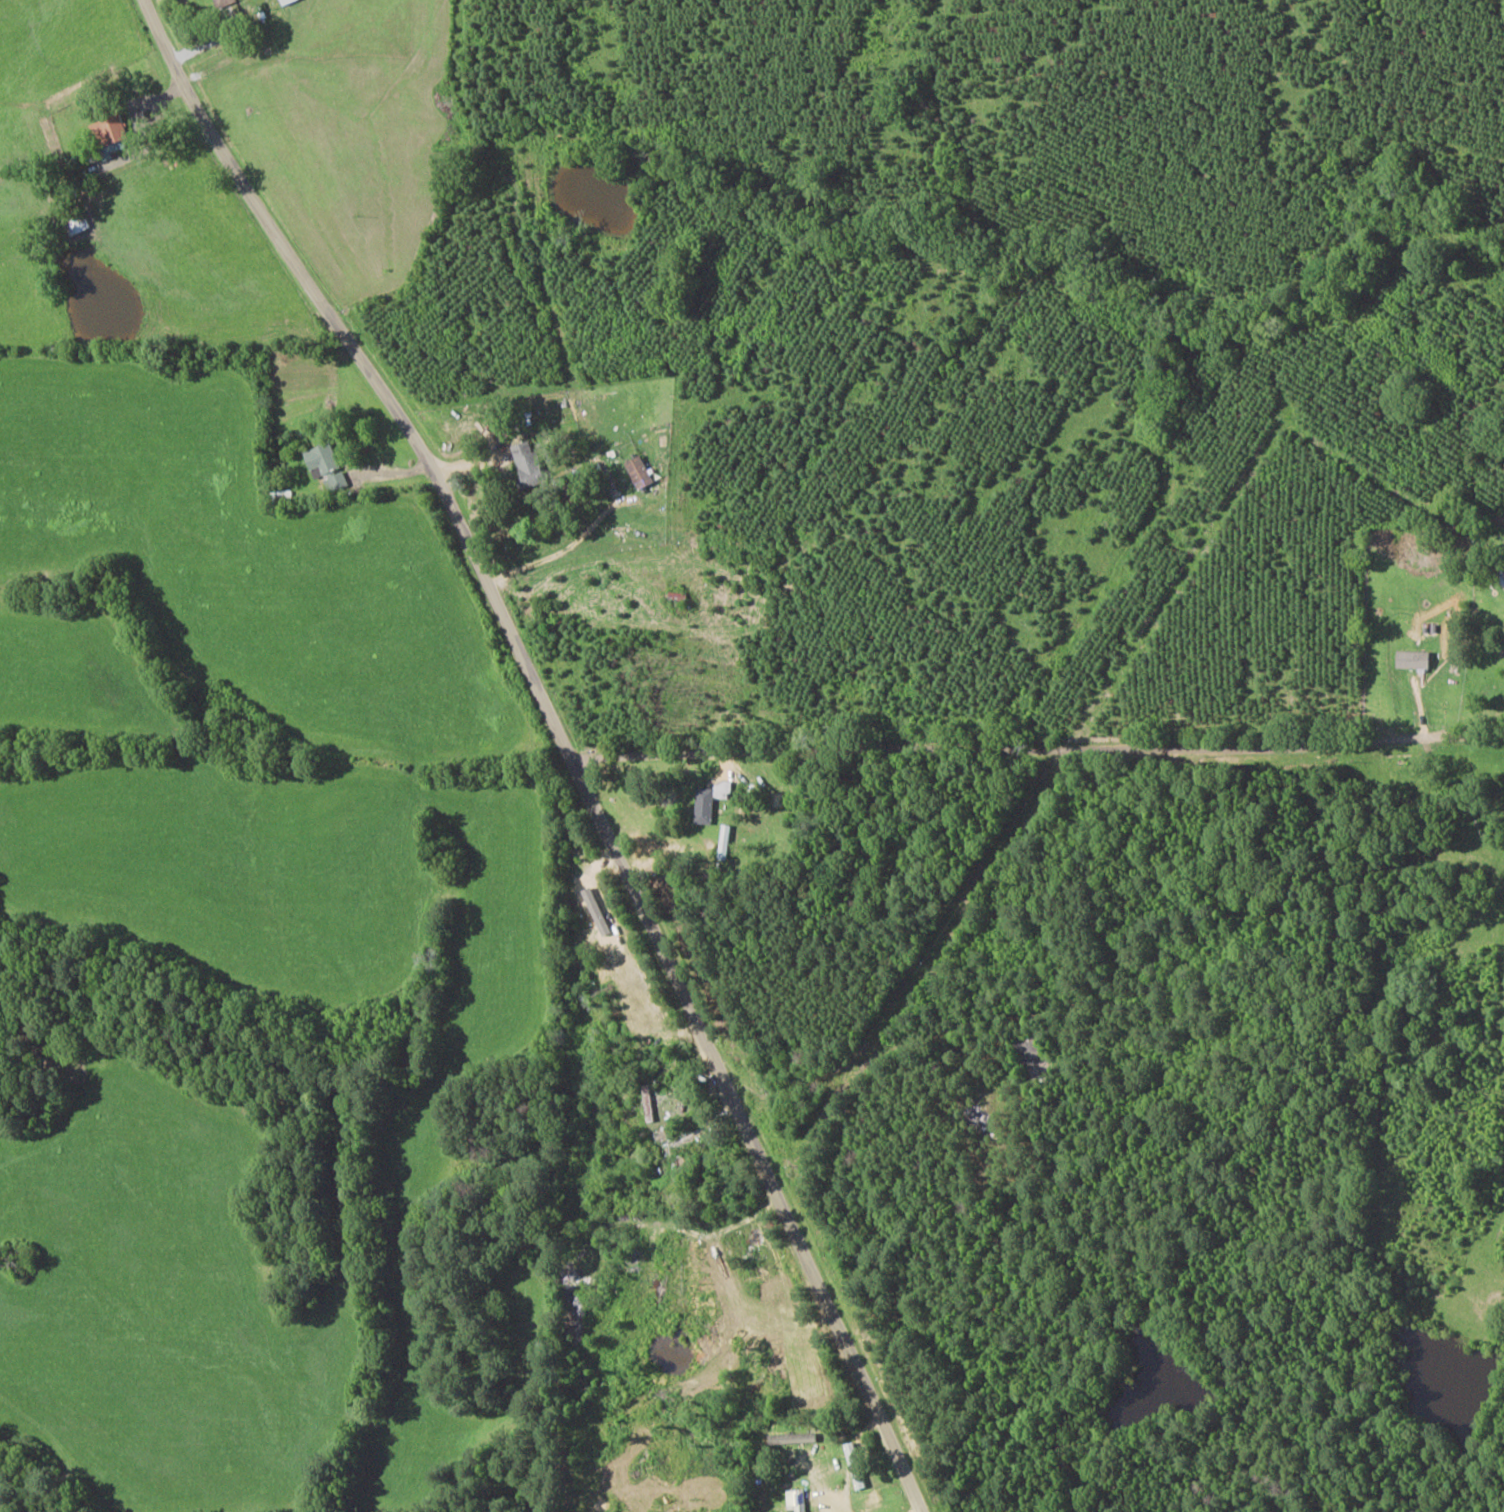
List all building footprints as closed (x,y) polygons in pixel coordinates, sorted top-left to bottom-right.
[(91,123),(102,161),(114,158),(112,151),(128,147),(126,138),(130,137),(123,113),(91,123)] [(62,218),(71,236),(92,226),(84,208),(62,218)] [(549,481),(539,449),(534,451),(531,440),(512,446),(525,488),(549,481)] [(305,451),(316,477),(323,473),(332,494),(350,486),(331,441),(305,451)] [(656,482),(643,455),(627,462),(640,489),(656,482)] [(1432,668),(1432,652),(1399,650),(1398,667),(1432,668)] [(699,787),(697,823),(714,824),(715,798),(732,798),(732,782),(717,781),(716,788),(699,787)] [(728,860),(733,826),(725,824),(719,859),(728,860)] [(847,1445),(855,1490),(867,1488),(858,1442),(847,1445)] [(807,1490),(790,1491),(790,1510),(798,1509),(798,1511),(808,1511),(807,1490)]
